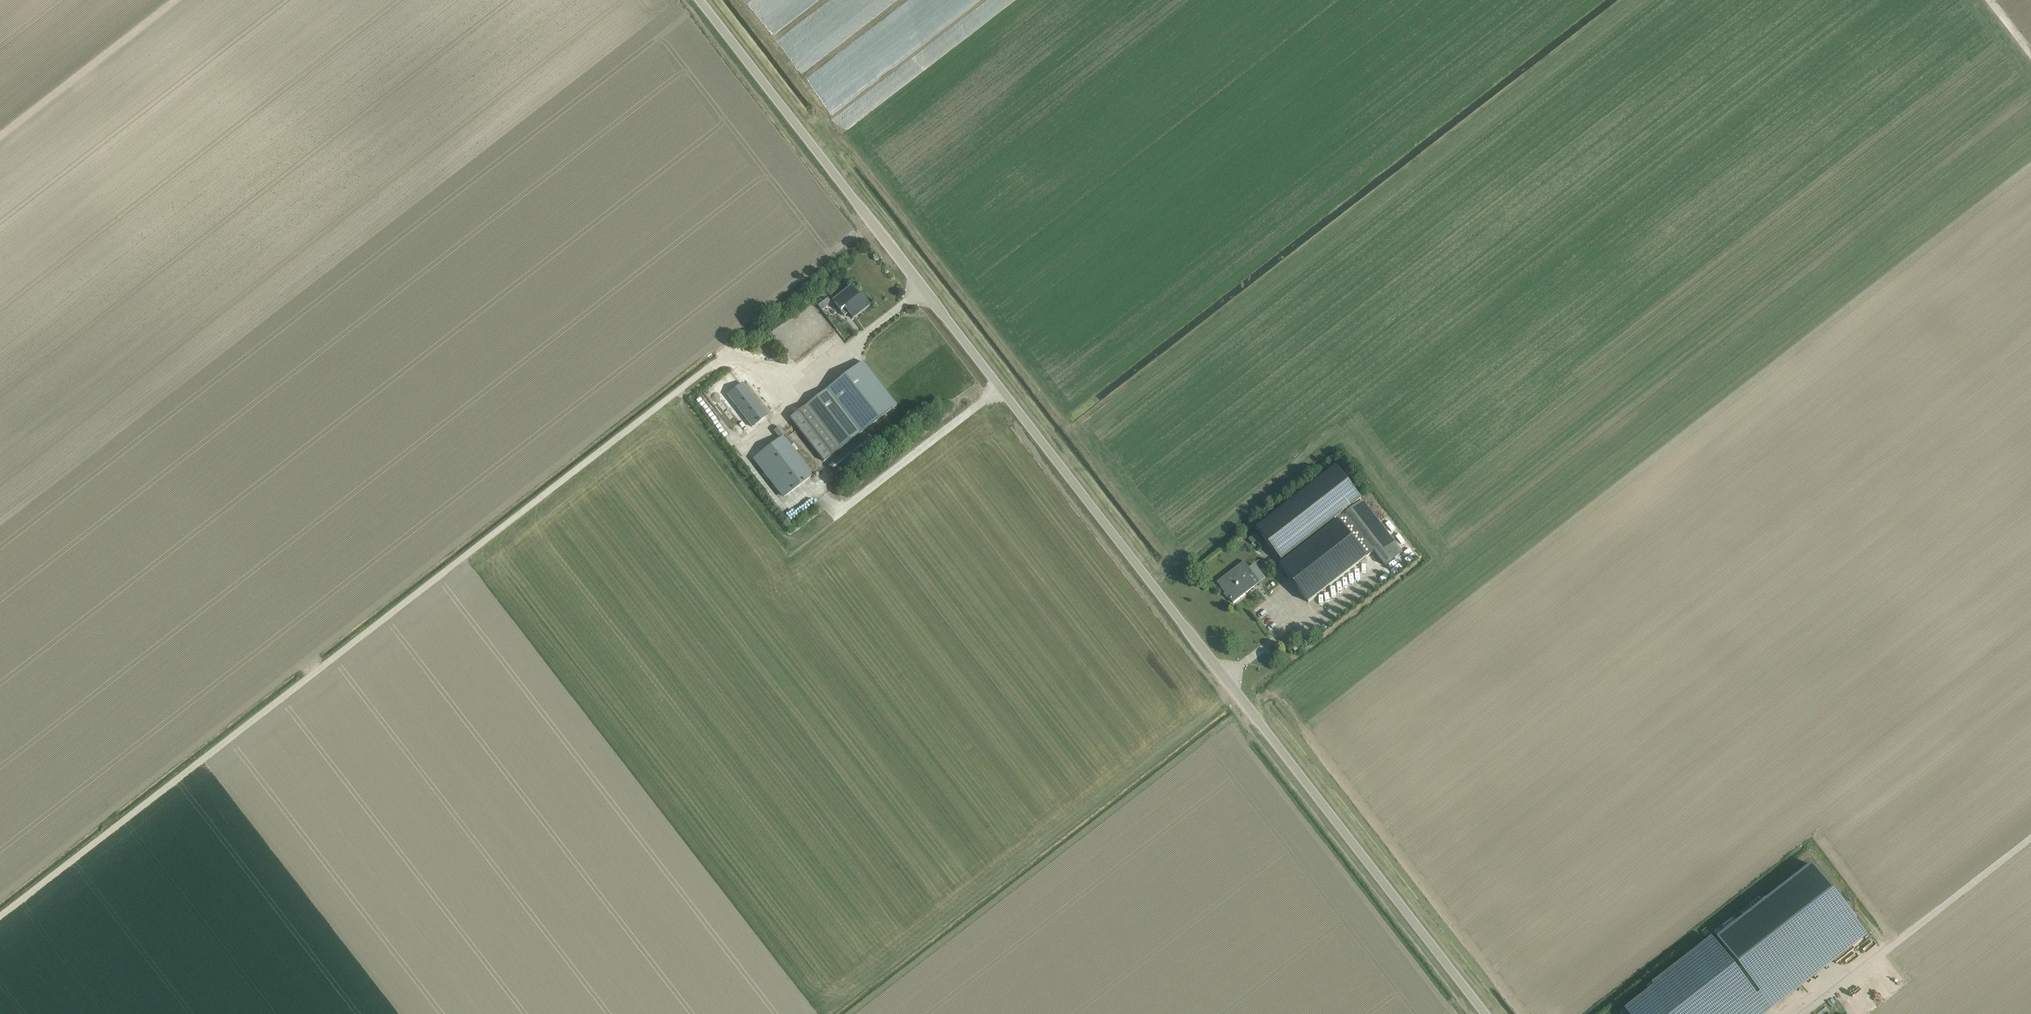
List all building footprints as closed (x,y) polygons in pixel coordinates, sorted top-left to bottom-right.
[(844,316),(848,313),(852,319),(853,318),(852,318),(868,305),(869,306),(861,295),(858,297),(850,287),(850,288),(833,301),(833,300),(832,301),(844,316)] [(896,405),(862,361),(824,391),(858,435),(896,405)] [(728,395),(752,427),(767,416),(742,384),(728,395)] [(858,435),(824,391),(805,406),(839,450),(858,435)] [(774,431),(780,438),(782,437),(785,435),(779,427),(774,431)] [(811,476),(782,437),(780,438),(754,458),(784,497),(811,476)] [(1334,465),(1254,527),(1281,561),(1361,499),(1334,465)] [(778,514),(787,509),(762,469),(754,474),(778,514)] [(1337,521),(1338,521),(1366,558),(1374,551),(1385,566),(1402,553),(1362,501),(1337,521)] [(1338,521),(1280,566),(1308,602),(1366,558),(1338,521)] [(1410,563),(1418,558),(1415,554),(1408,559),(1410,563)] [(1233,603),(1234,603),(1233,602),(1260,582),(1244,561),(1237,567),(1238,567),(1221,581),(1220,580),(1217,583),(1233,603)] [(1404,562),(1393,571),(1397,575),(1407,567),(1404,562)] [(1392,575),(1380,582),(1383,586),(1394,579),(1392,575)] [(1812,865),(1717,939),(1760,994),(1855,920),(1812,865)] [(1714,941),(1625,1011),(1627,1013),(1734,1013),(1757,997),(1714,941)]
